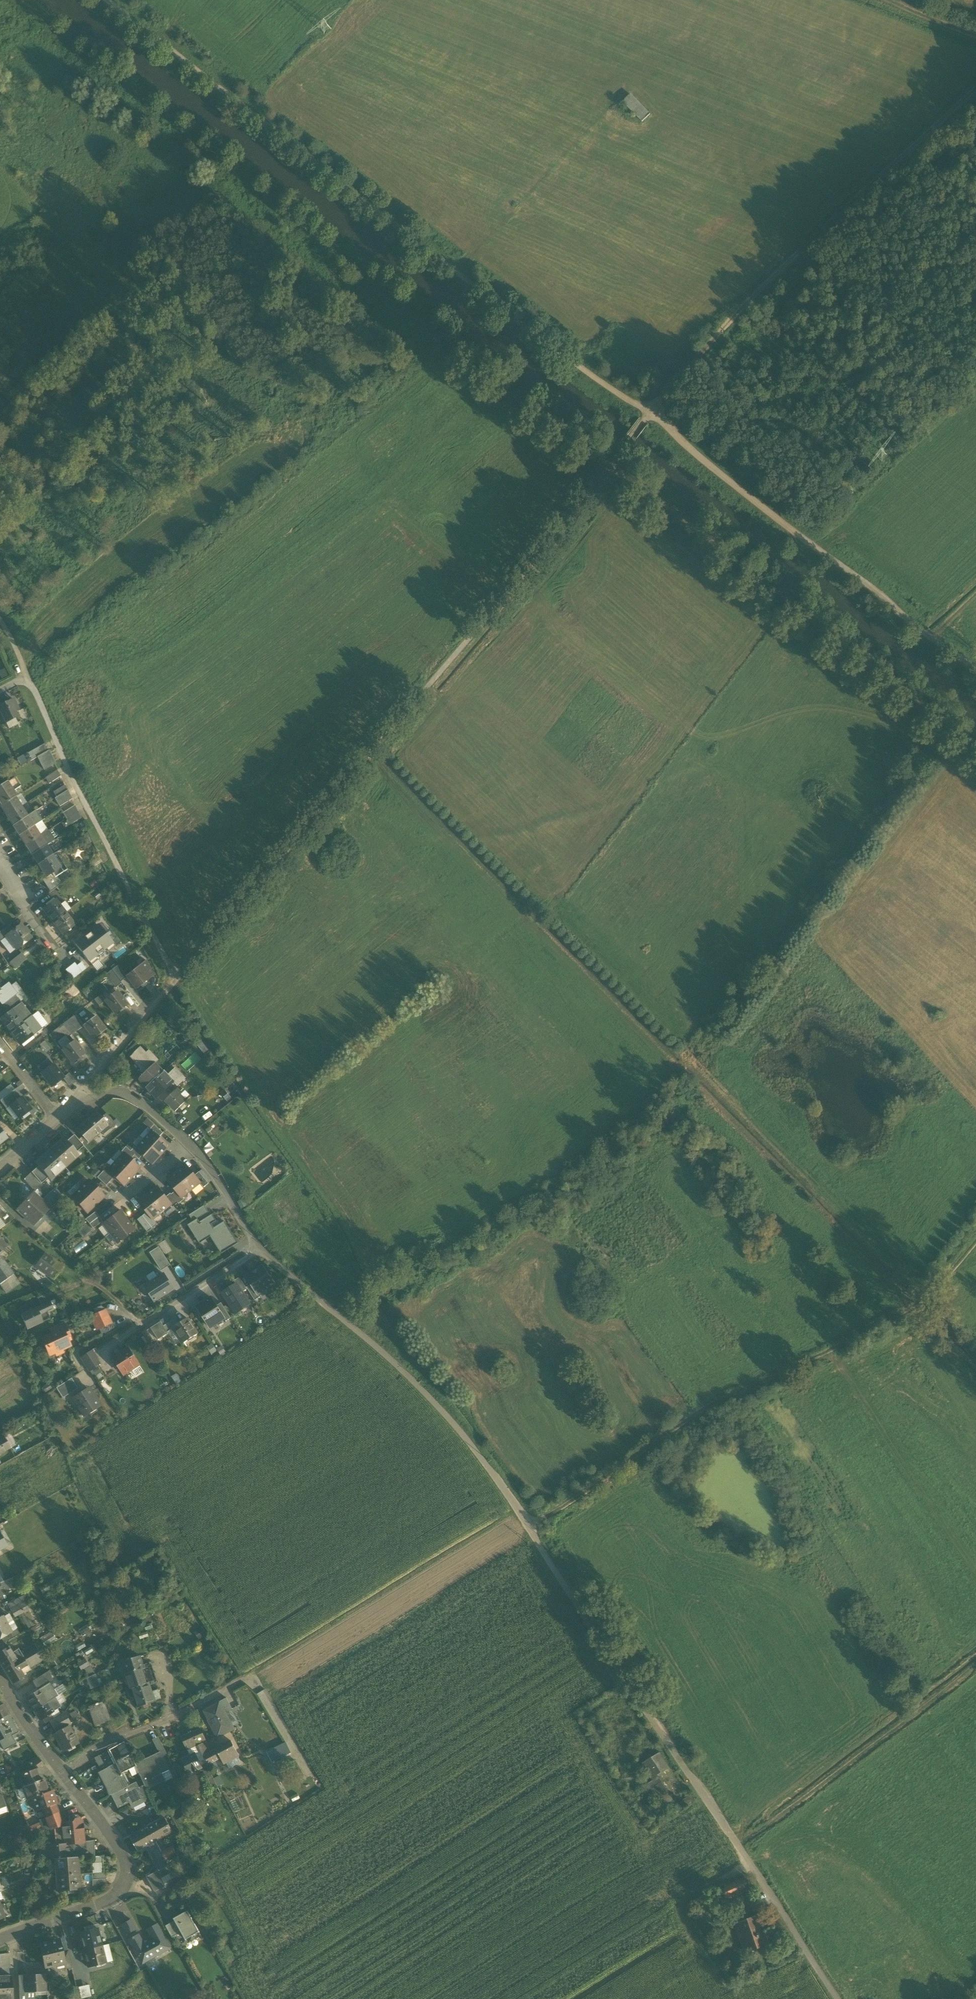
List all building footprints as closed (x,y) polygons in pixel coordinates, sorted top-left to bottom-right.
[(622,101),(642,122),(651,114),(630,93),(622,101)] [(5,669),(0,671),(0,676),(1,679),(8,676),(5,669)] [(5,723),(15,718),(17,717),(15,712),(18,711),(12,700),(0,707),(0,714),(5,723)] [(15,718),(5,723),(8,730),(18,725),(15,718)] [(32,760),(37,757),(48,751),(44,744),(28,753),(32,760)] [(55,763),(48,751),(37,757),(44,769),(55,763)] [(21,766),(32,760),(28,753),(17,759),(21,766)] [(45,778),(49,784),(61,776),(57,770),(45,778)] [(1,807),(15,798),(16,797),(13,792),(21,787),(15,778),(0,788),(0,807),(1,807)] [(54,792),(57,798),(68,791),(65,785),(54,792)] [(72,799),(68,791),(57,798),(55,799),(60,807),(72,799)] [(21,794),(16,797),(15,798),(21,807),(27,803),(21,794)] [(21,807),(15,798),(1,807),(7,816),(21,807)] [(63,813),(66,819),(78,812),(75,806),(63,813)] [(27,817),(21,807),(7,816),(13,826),(27,817)] [(36,811),(27,817),(33,827),(42,821),(36,811)] [(81,818),(78,812),(66,819),(70,825),(81,818)] [(19,836),(33,827),(27,817),(13,826),(19,836)] [(70,825),(66,819),(61,823),(64,829),(70,825)] [(48,831),(42,821),(33,827),(39,836),(48,831)] [(39,836),(33,827),(19,836),(26,845),(39,836)] [(48,831),(39,836),(46,846),(54,841),(48,831)] [(92,847),(84,835),(77,839),(85,851),(92,847)] [(32,855),(46,846),(39,836),(26,845),(32,855)] [(52,856),(46,846),(32,855),(38,865),(52,856)] [(52,856),(60,869),(63,873),(67,870),(56,853),(52,856)] [(60,869),(52,856),(38,865),(46,878),(52,874),(60,869)] [(89,864),(93,869),(102,862),(98,857),(89,864)] [(56,877),(63,873),(60,869),(52,874),(54,878),(56,877)] [(43,880),(51,892),(60,885),(56,877),(54,878),(52,874),(46,878),(43,880)] [(94,880),(89,884),(93,890),(99,885),(94,880)] [(43,910),(53,922),(64,913),(59,906),(55,901),(43,910)] [(65,902),(59,906),(64,913),(70,909),(65,902)] [(74,926),(64,913),(53,922),(62,935),(74,926)] [(0,942),(7,937),(6,937),(14,931),(9,924),(4,929),(0,932),(0,942)] [(7,937),(16,949),(31,938),(27,934),(29,932),(25,928),(24,929),(21,925),(14,931),(6,937),(7,937)] [(99,926),(87,935),(100,952),(105,948),(108,952),(115,947),(104,933),(99,926)] [(110,929),(104,933),(115,947),(121,942),(110,929)] [(91,965),(98,960),(95,956),(100,952),(87,935),(75,944),(91,965)] [(10,955),(16,949),(7,937),(0,942),(10,955)] [(100,962),(110,954),(108,952),(105,948),(100,952),(95,956),(98,960),(91,965),(97,972),(103,967),(100,962)] [(27,960),(22,953),(10,962),(15,969),(27,960)] [(125,976),(135,989),(148,979),(147,978),(153,973),(150,969),(151,969),(148,964),(149,963),(146,960),(125,976)] [(74,963),(65,970),(72,979),(86,969),(81,963),(77,966),(74,963)] [(113,971),(120,980),(125,976),(118,968),(113,971)] [(114,987),(115,988),(121,983),(112,970),(105,976),(107,979),(114,987)] [(114,987),(107,979),(102,983),(109,992),(114,987)] [(16,982),(10,987),(16,995),(17,994),(22,990),(16,982)] [(4,1004),(14,997),(16,995),(10,987),(7,984),(0,989),(0,1000),(4,1004)] [(27,997),(22,990),(17,994),(21,1000),(21,1001),(27,997)] [(105,1002),(114,1014),(126,1005),(116,991),(104,1001),(105,1002)] [(104,1001),(100,995),(94,1000),(99,1006),(105,1002),(104,1001)] [(18,1002),(14,997),(4,1004),(8,1010),(18,1002)] [(59,1012),(70,1005),(66,997),(54,1005),(59,1012)] [(6,1012),(7,1013),(12,1010),(20,1004),(18,1002),(8,1010),(6,1012)] [(32,1016),(22,1003),(20,1004),(29,1017),(32,1016)] [(20,1004),(12,1010),(22,1023),(29,1017),(20,1004)] [(22,1023),(12,1010),(7,1013),(0,1019),(0,1020),(10,1032),(22,1023)] [(47,1024),(38,1012),(32,1016),(41,1028),(47,1024)] [(75,1015),(69,1020),(77,1031),(83,1026),(83,1025),(75,1015)] [(22,1023),(32,1037),(32,1036),(42,1029),(41,1028),(32,1016),(29,1017),(22,1023)] [(83,1026),(93,1039),(105,1030),(94,1016),(83,1025),(83,1026)] [(71,1036),(77,1031),(69,1020),(62,1025),(63,1026),(71,1036)] [(32,1037),(22,1023),(10,1032),(20,1045),(21,1044),(32,1037)] [(59,1029),(61,1031),(70,1043),(73,1040),(70,1036),(71,1036),(63,1026),(59,1029)] [(61,1031),(59,1029),(59,1028),(49,1035),(51,1039),(61,1031)] [(23,1047),(34,1039),(32,1036),(32,1037),(21,1044),(23,1047)] [(61,1050),(72,1063),(84,1054),(73,1040),(70,1043),(61,1050)] [(208,1051),(201,1040),(196,1044),(204,1054),(208,1051)] [(51,1049),(45,1041),(39,1045),(46,1053),(51,1049)] [(128,1051),(132,1055),(141,1047),(136,1043),(128,1051)] [(130,1057),(145,1073),(156,1063),(147,1053),(141,1047),(132,1055),(130,1057)] [(147,1053),(156,1063),(160,1059),(151,1050),(147,1053)] [(35,1067),(41,1074),(52,1064),(47,1057),(35,1067)] [(138,1080),(146,1088),(164,1071),(163,1071),(156,1063),(145,1073),(138,1080)] [(41,1074),(51,1086),(63,1077),(52,1064),(41,1074)] [(164,1071),(146,1088),(156,1098),(165,1090),(173,1082),(177,1086),(185,1078),(175,1068),(168,1075),(164,1071)] [(62,1079),(69,1086),(74,1081),(69,1074),(62,1079)] [(14,1091),(9,1085),(0,1092),(0,1101),(14,1091)] [(178,1088),(176,1090),(179,1093),(184,1098),(187,1101),(191,1096),(184,1088),(181,1091),(178,1088)] [(232,1098),(225,1089),(220,1093),(227,1102),(232,1098)] [(165,1101),(175,1112),(179,1108),(187,1101),(184,1098),(179,1093),(176,1090),(165,1101)] [(6,1109),(9,1107),(8,1106),(19,1098),(14,1091),(0,1101),(0,1102),(6,1109)] [(203,1096),(197,1092),(193,1098),(199,1102),(203,1096)] [(17,1118),(18,1119),(30,1110),(20,1097),(19,1098),(8,1106),(9,1107),(17,1118)] [(187,1101),(179,1108),(182,1111),(190,1104),(187,1101)] [(9,1107),(6,1109),(5,1109),(14,1121),(17,1118),(9,1107)] [(77,1129),(88,1142),(100,1132),(107,1126),(100,1118),(96,1113),(77,1129)] [(107,1126),(110,1130),(116,1125),(106,1113),(100,1118),(107,1126)] [(143,1123),(148,1127),(150,1130),(155,1125),(148,1118),(143,1123)] [(153,1131),(159,1137),(164,1133),(155,1125),(150,1130),(152,1132),(153,1131)] [(107,1126),(100,1132),(103,1135),(110,1130),(107,1126)] [(140,1136),(145,1140),(152,1132),(150,1130),(148,1127),(140,1136)] [(152,1132),(145,1140),(161,1155),(169,1146),(159,1137),(153,1131),(152,1132)] [(67,1141),(77,1152),(83,1146),(73,1135),(67,1141)] [(132,1144),(135,1146),(137,1148),(145,1140),(140,1136),(132,1144)] [(199,1145),(210,1152),(215,1144),(204,1137),(199,1145)] [(64,1138),(50,1151),(64,1167),(71,1161),(69,1159),(77,1152),(67,1141),(64,1138)] [(153,1164),(161,1155),(145,1140),(137,1148),(137,1149),(143,1155),(153,1164)] [(135,1146),(130,1151),(134,1155),(139,1160),(143,1155),(137,1149),(137,1148),(135,1146)] [(130,1160),(134,1155),(130,1151),(126,1147),(121,1152),(123,1154),(124,1153),(130,1160)] [(123,1154),(121,1152),(119,1150),(111,1158),(115,1162),(123,1154)] [(58,1173),(64,1167),(50,1151),(36,1163),(38,1166),(48,1178),(56,1171),(58,1173)] [(123,1154),(115,1162),(132,1177),(140,1168),(130,1160),(124,1153),(123,1154)] [(124,1186),(132,1177),(115,1162),(108,1170),(107,1171),(114,1177),(124,1186)] [(187,1165),(177,1173),(191,1190),(200,1183),(195,1176),(187,1165)] [(38,1166),(31,1172),(41,1184),(48,1178),(38,1166)] [(106,1168),(101,1173),(110,1181),(114,1177),(107,1171),(108,1170),(106,1168)] [(202,1170),(199,1172),(209,1184),(211,1182),(209,1178),(202,1170)] [(42,1185),(41,1184),(31,1172),(24,1179),(35,1191),(37,1190),(42,1185)] [(200,1183),(204,1188),(209,1184),(199,1172),(195,1176),(200,1183)] [(106,1186),(110,1181),(101,1173),(97,1178),(106,1186)] [(182,1198),(191,1190),(177,1173),(168,1180),(176,1191),(182,1198)] [(89,1180),(80,1189),(96,1205),(104,1197),(89,1180)] [(72,1197),(80,1189),(76,1184),(67,1192),(72,1197)] [(37,1190),(44,1198),(50,1193),(42,1185),(37,1190)] [(148,1195),(162,1212),(171,1205),(172,1205),(166,1197),(158,1187),(148,1195)] [(44,1198),(41,1200),(49,1208),(50,1209),(63,1196),(55,1188),(50,1193),(44,1198)] [(87,1213),(96,1205),(80,1189),(72,1197),(87,1213)] [(176,1191),(171,1194),(178,1203),(179,1204),(184,1200),(182,1198),(176,1191)] [(17,1210),(25,1218),(41,1200),(34,1193),(17,1210)] [(173,1207),(178,1203),(171,1194),(171,1193),(166,1197),(172,1205),(171,1205),(173,1207)] [(153,1219),(162,1212),(148,1195),(139,1202),(147,1212),(153,1220),(153,1219)] [(244,1198),(237,1202),(241,1209),(247,1206),(244,1198)] [(33,1225),(49,1208),(41,1200),(25,1218),(33,1225)] [(0,1219),(9,1213),(0,1205),(0,1219)] [(173,1207),(171,1205),(162,1212),(166,1217),(175,1209),(173,1207)] [(189,1215),(193,1222),(198,1219),(200,1222),(211,1216),(204,1206),(189,1215)] [(103,1225),(110,1234),(128,1220),(121,1211),(103,1224),(103,1225)] [(85,1220),(89,1224),(99,1217),(95,1212),(85,1220)] [(147,1212),(143,1216),(153,1229),(158,1224),(153,1219),(153,1220),(147,1212)] [(15,1218),(9,1213),(0,1219),(5,1225),(15,1218)] [(193,1222),(188,1225),(200,1244),(211,1237),(221,1254),(238,1243),(225,1222),(214,1228),(212,1224),(216,1221),(212,1214),(211,1216),(200,1222),(198,1219),(193,1222)] [(148,1232),(153,1229),(143,1216),(138,1220),(148,1232)] [(102,1222),(99,1217),(89,1224),(93,1229),(102,1222)] [(128,1220),(110,1234),(117,1243),(135,1230),(128,1220)] [(91,1231),(86,1224),(78,1230),(84,1237),(91,1231)] [(110,1234),(103,1225),(98,1229),(105,1238),(105,1237),(110,1234)] [(112,1247),(117,1243),(110,1234),(105,1237),(112,1247)] [(160,1250),(152,1255),(162,1270),(170,1265),(160,1250)] [(34,1267),(53,1281),(63,1267),(44,1253),(34,1267)] [(6,1280),(13,1275),(0,1257),(0,1284),(6,1280)] [(251,1284),(258,1294),(266,1289),(264,1286),(272,1282),(262,1266),(246,1277),(251,1284)] [(146,1277),(151,1283),(159,1278),(154,1271),(146,1277)] [(151,1283),(145,1287),(154,1302),(174,1289),(165,1274),(159,1278),(151,1283)] [(6,1280),(11,1288),(19,1283),(13,1275),(6,1280)] [(237,1284),(242,1293),(247,1289),(240,1277),(234,1281),(236,1284),(237,1284)] [(6,1280),(0,1284),(0,1285),(5,1293),(11,1288),(6,1280)] [(228,1302),(235,1312),(249,1303),(242,1293),(237,1284),(236,1284),(224,1292),(230,1301),(228,1302)] [(246,1287),(255,1301),(260,1297),(258,1294),(251,1284),(246,1287)] [(53,1309),(57,1308),(50,1292),(37,1298),(41,1306),(50,1302),(53,1309)] [(304,1299),(299,1294),(294,1300),(300,1304),(304,1299)] [(202,1315),(210,1328),(225,1319),(217,1306),(211,1298),(197,1307),(202,1315)] [(36,1309),(39,1316),(53,1309),(50,1302),(41,1306),(36,1309)] [(225,1319),(226,1322),(231,1318),(222,1303),(217,1306),(225,1319)] [(202,1315),(197,1307),(192,1310),(197,1318),(202,1315)] [(21,1315),(27,1329),(42,1322),(39,1316),(36,1309),(36,1308),(21,1315)] [(90,1317),(96,1330),(102,1328),(111,1324),(105,1310),(90,1317)] [(160,1321),(161,1322),(164,1326),(173,1320),(170,1315),(160,1321)] [(164,1326),(168,1332),(175,1328),(174,1327),(178,1325),(175,1319),(173,1320),(164,1326)] [(180,1336),(184,1343),(198,1334),(188,1319),(178,1325),(174,1327),(175,1328),(180,1336)] [(117,1327),(114,1322),(111,1324),(102,1328),(105,1335),(117,1327)] [(169,1334),(168,1332),(164,1326),(161,1322),(151,1328),(159,1340),(169,1334)] [(48,1330),(51,1336),(66,1330),(63,1323),(48,1330)] [(168,1332),(169,1334),(173,1340),(180,1336),(175,1328),(168,1332)] [(70,1347),(66,1338),(64,1334),(67,1333),(66,1330),(51,1336),(42,1340),(46,1349),(48,1348),(48,1349),(49,1349),(52,1355),(70,1347)] [(155,1341),(148,1330),(143,1334),(149,1344),(155,1341)] [(218,1351),(213,1344),(207,1348),(212,1355),(218,1351)] [(113,1359),(124,1375),(132,1369),(139,1365),(140,1364),(129,1348),(113,1359)] [(90,1372),(101,1365),(91,1350),(80,1357),(90,1372)] [(63,1353),(51,1359),(58,1366),(66,1362),(63,1353)] [(100,1365),(90,1372),(94,1377),(104,1371),(100,1365)] [(144,1372),(139,1365),(132,1369),(136,1376),(144,1372)] [(177,1387),(183,1383),(177,1373),(171,1377),(177,1387)] [(56,1388),(62,1398),(78,1389),(71,1379),(56,1388)] [(42,1387),(45,1393),(52,1389),(48,1383),(42,1387)] [(89,1413),(90,1415),(96,1411),(94,1409),(99,1406),(88,1389),(73,1399),(82,1414),(87,1411),(89,1413)] [(9,1434),(3,1437),(10,1448),(16,1445),(9,1434)] [(10,1448),(3,1437),(0,1439),(0,1454),(10,1448)] [(0,1532),(0,1535),(6,1546),(11,1543),(4,1530),(0,1532)] [(67,1572),(39,1588),(43,1595),(71,1579),(67,1572)] [(9,1580),(11,1586),(25,1580),(22,1574),(9,1580)] [(2,1597),(2,1596),(5,1594),(4,1591),(12,1588),(11,1586),(9,1580),(3,1582),(0,1583),(0,1584),(3,1589),(0,1590),(0,1598),(2,1597)] [(18,1616),(26,1630),(42,1622),(27,1593),(7,1605),(14,1618),(18,1616)] [(9,1613),(2,1617),(11,1632),(16,1629),(17,1628),(9,1613)] [(1,1638),(11,1632),(2,1617),(0,1618),(0,1638),(1,1638)] [(89,1624),(78,1629),(81,1635),(92,1629),(89,1624)] [(28,1630),(31,1635),(40,1630),(38,1625),(28,1630)] [(208,1635),(203,1626),(194,1632),(199,1640),(208,1635)] [(1,1638),(4,1643),(19,1634),(16,1629),(11,1632),(1,1638)] [(147,1631),(139,1634),(140,1640),(149,1637),(147,1631)] [(52,1634),(41,1641),(44,1646),(56,1639),(52,1634)] [(74,1647),(77,1652),(86,1647),(83,1641),(74,1647)] [(20,1653),(22,1657),(32,1651),(29,1647),(20,1653)] [(3,1669),(22,1657),(20,1653),(19,1652),(18,1649),(11,1653),(8,1648),(0,1653),(0,1665),(3,1669)] [(27,1665),(30,1669),(44,1660),(37,1648),(32,1651),(35,1657),(26,1663),(27,1665)] [(35,1657),(32,1651),(22,1657),(25,1662),(26,1663),(35,1657)] [(131,1689),(133,1688),(145,1684),(140,1669),(144,1667),(140,1656),(124,1661),(128,1673),(125,1674),(131,1689)] [(25,1662),(22,1657),(3,1669),(12,1684),(24,1677),(23,1675),(20,1670),(27,1665),(26,1663),(25,1662)] [(57,1657),(49,1662),(53,1668),(61,1663),(57,1657)] [(85,1669),(89,1666),(85,1659),(76,1664),(81,1671),(85,1669)] [(30,1669),(27,1665),(20,1670),(23,1675),(31,1670),(30,1669)] [(85,1669),(88,1678),(95,1674),(96,1674),(91,1665),(89,1666),(85,1669)] [(140,1669),(145,1684),(149,1683),(157,1680),(151,1665),(144,1667),(140,1669)] [(32,1681),(38,1690),(39,1689),(49,1683),(50,1683),(53,1681),(48,1672),(32,1681)] [(86,1678),(91,1689),(99,1686),(95,1674),(88,1678),(86,1678)] [(49,1683),(39,1689),(47,1702),(55,1698),(58,1696),(54,1689),(50,1683),(49,1683)] [(149,1683),(145,1684),(133,1688),(139,1708),(155,1702),(155,1701),(161,1699),(158,1690),(152,1692),(149,1683)] [(62,1684),(54,1689),(58,1696),(67,1691),(62,1684)] [(34,1711),(47,1702),(39,1689),(38,1690),(25,1698),(34,1711)] [(55,1698),(47,1702),(53,1712),(57,1709),(61,1707),(55,1698)] [(225,1713),(233,1709),(227,1698),(218,1703),(219,1705),(219,1704),(223,1711),(224,1711),(225,1713)] [(99,1711),(103,1722),(107,1720),(101,1701),(96,1702),(99,1711)] [(42,1719),(53,1712),(47,1702),(34,1711),(39,1721),(42,1719)] [(99,1711),(96,1702),(93,1704),(87,1706),(90,1715),(99,1711)] [(9,1715),(3,1704),(0,1706),(0,1719),(9,1715)] [(218,1737),(233,1729),(232,1727),(225,1713),(224,1711),(223,1711),(219,1704),(219,1705),(206,1712),(212,1724),(218,1737)] [(42,1719),(45,1724),(49,1721),(60,1714),(57,1709),(53,1712),(42,1719)] [(240,1723),(233,1709),(225,1713),(232,1727),(240,1723)] [(103,1722),(99,1711),(90,1715),(93,1725),(103,1722)] [(49,1721),(55,1733),(69,1726),(71,1725),(64,1712),(60,1714),(49,1721)] [(9,1715),(0,1719),(0,1730),(4,1739),(5,1739),(12,1736),(18,1732),(9,1715)] [(595,1724),(591,1726),(602,1743),(606,1741),(595,1724)] [(54,1734),(63,1752),(78,1744),(69,1726),(55,1733),(54,1734)] [(181,1737),(188,1750),(198,1746),(206,1742),(207,1742),(200,1729),(181,1737)] [(4,1750),(16,1744),(12,1736),(5,1739),(4,1739),(0,1741),(0,1743),(4,1750)] [(153,1740),(160,1753),(165,1750),(159,1737),(153,1740)] [(221,1758),(224,1765),(226,1764),(239,1757),(231,1741),(216,1749),(221,1758)] [(110,1750),(117,1764),(122,1774),(122,1773),(130,1769),(137,1766),(136,1765),(125,1742),(110,1750)] [(206,1763),(207,1765),(215,1761),(221,1758),(216,1749),(210,1752),(206,1742),(198,1746),(206,1763)] [(268,1752),(272,1762),(291,1753),(286,1743),(268,1752)] [(188,1750),(191,1757),(195,1755),(200,1766),(206,1763),(198,1746),(188,1750)] [(173,1768),(165,1750),(160,1753),(161,1756),(162,1756),(169,1770),(173,1768)] [(160,1753),(145,1760),(147,1763),(161,1756),(160,1753)] [(643,1764),(657,1786),(662,1782),(658,1776),(669,1769),(659,1753),(643,1764)] [(201,1766),(200,1766),(195,1755),(191,1757),(183,1760),(189,1772),(193,1770),(193,1771),(197,1769),(197,1768),(201,1766)] [(99,1756),(94,1759),(99,1768),(104,1765),(99,1756)] [(162,1756),(161,1756),(147,1763),(145,1760),(136,1765),(137,1766),(139,1771),(145,1784),(147,1789),(165,1781),(161,1774),(169,1770),(162,1756)] [(32,1760),(38,1768),(44,1766),(38,1757),(32,1760)] [(239,1757),(226,1764),(229,1769),(242,1763),(239,1757)] [(217,1765),(215,1761),(207,1765),(209,1769),(217,1765)] [(306,1778),(296,1761),(290,1764),(301,1781),(306,1778)] [(13,1762),(4,1766),(8,1773),(16,1770),(13,1762)] [(129,1786),(122,1773),(122,1774),(117,1764),(100,1773),(106,1785),(105,1786),(110,1796),(112,1795),(129,1786)] [(21,1774),(25,1785),(40,1780),(35,1769),(21,1774)] [(204,1771),(212,1790),(218,1787),(214,1779),(209,1769),(204,1771)] [(173,1778),(169,1770),(161,1774),(165,1781),(165,1782),(173,1778)] [(634,1772),(622,1775),(624,1784),(636,1781),(634,1772)] [(220,1775),(214,1779),(218,1787),(225,1784),(220,1775)] [(31,1799),(31,1798),(48,1792),(43,1779),(40,1780),(25,1785),(23,1786),(23,1788),(27,1800),(28,1800),(31,1799)] [(132,1807),(146,1801),(145,1799),(140,1789),(137,1782),(129,1786),(112,1795),(118,1808),(129,1802),(132,1807)] [(668,1793),(662,1782),(657,1786),(652,1789),(656,1796),(657,1795),(659,1798),(668,1793)] [(150,1797),(145,1786),(140,1789),(145,1799),(150,1797)] [(21,1802),(27,1800),(23,1788),(17,1790),(21,1802)] [(48,1792),(31,1798),(31,1799),(36,1811),(42,1809),(56,1804),(57,1804),(52,1790),(48,1792)] [(660,1799),(664,1806),(673,1800),(669,1793),(660,1799)] [(291,1797),(293,1802),(300,1799),(298,1794),(291,1797)] [(684,1799),(689,1806),(697,1801),(692,1794),(684,1799)] [(19,1810),(15,1802),(9,1805),(12,1813),(19,1810)] [(42,1809),(46,1818),(59,1813),(56,1804),(42,1809)] [(169,1808),(157,1813),(161,1819),(172,1813),(169,1808)] [(63,1824),(59,1813),(46,1818),(50,1830),(53,1828),(63,1824)] [(44,1830),(50,1830),(46,1818),(40,1820),(44,1830)] [(54,1833),(55,1845),(81,1842),(80,1837),(83,1837),(82,1821),(78,1818),(63,1824),(53,1828),(54,1833)] [(165,1818),(148,1827),(156,1841),(159,1839),(173,1832),(165,1818)] [(146,1847),(156,1841),(148,1827),(130,1837),(138,1851),(146,1847)] [(156,1841),(162,1852),(165,1850),(159,1839),(156,1841)] [(94,1841),(81,1842),(55,1845),(50,1846),(50,1845),(46,1846),(46,1847),(47,1859),(55,1858),(71,1857),(77,1857),(92,1857),(94,1857),(94,1841)] [(162,1852),(156,1841),(146,1847),(159,1870),(159,1871),(169,1865),(167,1863),(166,1860),(162,1852)] [(173,1846),(165,1850),(162,1852),(166,1860),(177,1853),(173,1846)] [(55,1858),(56,1876),(78,1874),(77,1857),(71,1857),(55,1858)] [(92,1864),(92,1873),(103,1872),(103,1864),(92,1864)] [(159,1870),(158,1871),(162,1878),(173,1872),(169,1865),(159,1871),(159,1870)] [(147,1877),(156,1892),(166,1886),(165,1884),(162,1878),(158,1871),(147,1877)] [(162,1878),(165,1884),(176,1877),(173,1872),(162,1878)] [(92,1874),(92,1885),(106,1885),(106,1873),(92,1874)] [(79,1890),(78,1874),(56,1876),(58,1892),(79,1890)] [(721,1888),(727,1900),(749,1890),(744,1877),(721,1888)] [(182,1902),(188,1898),(183,1890),(178,1893),(182,1902)] [(761,1910),(757,1900),(750,1903),(753,1913),(761,1910)] [(188,1911),(183,1914),(184,1916),(175,1921),(182,1933),(186,1940),(200,1932),(188,1911)] [(735,1925),(746,1953),(752,1951),(751,1948),(768,1942),(758,1916),(735,1925)] [(131,1918),(121,1924),(127,1934),(137,1929),(131,1918)] [(172,1938),(182,1933),(175,1921),(166,1926),(172,1938)] [(140,1954),(145,1963),(156,1957),(172,1948),(158,1923),(148,1929),(154,1939),(145,1944),(139,1933),(130,1939),(139,1955),(140,1954)] [(80,1933),(84,1950),(101,1946),(97,1928),(84,1932),(80,1933)] [(62,1951),(68,1950),(65,1938),(59,1940),(60,1945),(62,1951)] [(62,1951),(60,1945),(56,1943),(55,1941),(40,1944),(45,1968),(52,1966),(56,1969),(56,1971),(66,1969),(61,1952),(62,1951)] [(109,1944),(101,1946),(106,1963),(113,1962),(109,1944)] [(106,1963),(101,1946),(84,1950),(88,1968),(106,1963)] [(61,1952),(66,1969),(72,1968),(68,1950),(62,1951),(61,1952)] [(156,1957),(145,1963),(150,1971),(161,1964),(156,1957)] [(24,1976),(25,1992),(34,1991),(38,1991),(38,1992),(43,1991),(47,1991),(46,1975),(24,1976)] [(0,1977),(0,1998),(13,1998),(11,1976),(0,1977)] [(89,1984),(78,1987),(81,1998),(91,1996),(89,1984)]
